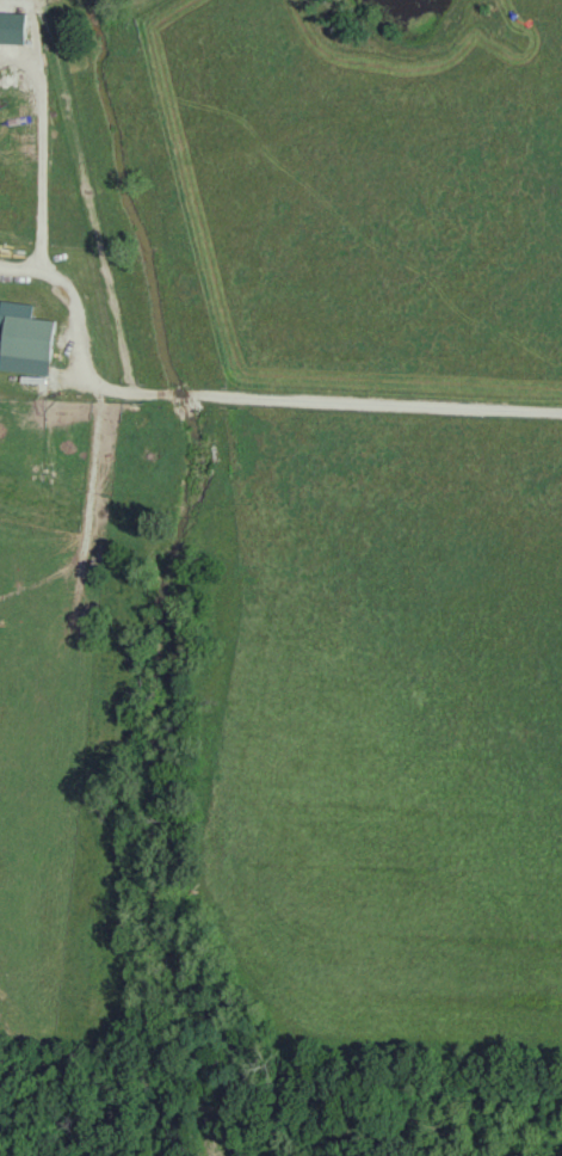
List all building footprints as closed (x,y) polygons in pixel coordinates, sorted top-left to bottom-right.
[(0,13),(0,33),(15,33),(15,13),(0,13)] [(51,362),(56,322),(5,316),(0,357),(51,362)]
